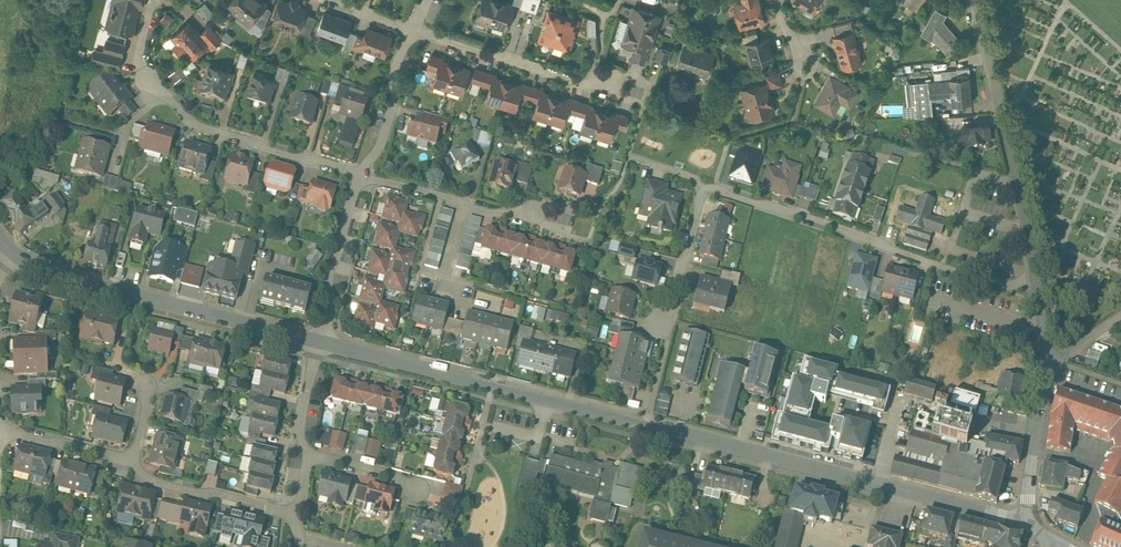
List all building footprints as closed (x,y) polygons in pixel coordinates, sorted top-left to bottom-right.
[(114,10),(112,10),(108,24),(132,30),(138,5),(120,0),(116,0),(114,10)] [(227,6),(229,5),(239,14),(238,15),(251,0),(232,0),(227,6)] [(238,15),(239,16),(240,14),(250,23),(249,24),(250,25),(253,20),(266,5),(261,0),(251,0),(238,15)] [(476,20),(491,24),(498,1),(497,0),(482,0),(476,20)] [(520,8),(528,10),(531,0),(523,0),(520,8)] [(528,10),(536,12),(540,0),(531,0),(528,10)] [(735,6),(736,13),(734,16),(735,19),(739,21),(743,20),(746,22),(747,26),(764,21),(762,14),(763,12),(762,8),(760,7),(758,0),(757,0),(743,4),(735,6)] [(801,3),(802,6),(805,8),(808,7),(810,4),(815,6),(819,0),(795,0),(801,3)] [(903,4),(917,11),(923,0),(905,0),(903,4)] [(513,5),(498,1),(491,24),(505,29),(513,5)] [(207,19),(215,14),(208,2),(200,6),(207,19)] [(305,10),(281,2),(274,22),(287,27),(287,26),(297,29),(296,30),(297,30),(297,31),(304,12),(305,10)] [(266,5),(253,20),(264,29),(271,9),(266,5)] [(659,16),(634,8),(629,22),(655,30),(659,16)] [(946,14),(936,8),(922,34),(931,39),(933,36),(948,54),(961,43),(947,26),(945,27),(941,23),(946,14)] [(169,24),(175,17),(168,11),(162,18),(169,24)] [(563,15),(549,11),(539,40),(554,45),(563,15)] [(316,17),(304,12),(297,31),(309,36),(316,17)] [(350,23),(324,13),(318,31),(344,41),(347,31),(350,23)] [(578,20),(563,15),(554,45),(569,50),(578,20)] [(595,20),(589,17),(587,21),(588,36),(596,35),(595,20)] [(848,20),(831,25),(835,38),(852,33),(848,20)] [(200,35),(189,22),(172,37),(178,43),(174,46),(183,56),(186,52),(191,59),(207,44),(208,44),(200,35)] [(655,30),(629,22),(623,43),(635,47),(631,59),(644,63),(655,30)] [(222,40),(210,26),(200,35),(208,44),(207,44),(212,49),(222,40)] [(391,38),(367,29),(363,38),(360,46),(361,47),(384,55),(391,38)] [(357,34),(347,31),(344,41),(345,41),(342,50),(350,53),(356,36),(357,34)] [(756,32),(737,37),(740,47),(746,45),(746,44),(759,41),(756,32)] [(835,38),(834,38),(842,67),(861,62),(858,51),(859,49),(857,42),(855,41),(852,33),(835,38)] [(356,36),(352,48),(359,51),(361,47),(360,46),(363,38),(356,36)] [(125,43),(108,38),(104,51),(121,55),(125,43)] [(759,41),(746,44),(746,45),(749,55),(753,54),(755,62),(773,57),(769,46),(770,46),(770,45),(769,45),(768,39),(767,38),(759,41)] [(671,50),(657,45),(653,58),(667,62),(671,50)] [(691,48),(685,46),(679,66),(684,68),(683,71),(692,74),(693,71),(705,74),(711,54),(700,51),(700,50),(691,47),(691,48)] [(104,51),(96,48),(92,61),(101,64),(104,51)] [(121,55),(104,51),(101,64),(118,68),(121,55)] [(241,51),(237,66),(244,68),(248,55),(241,51)] [(443,58),(431,54),(427,67),(437,70),(440,60),(442,61),(443,58)] [(442,61),(440,60),(437,70),(433,83),(447,88),(455,65),(442,61)] [(232,72),(209,65),(205,80),(227,87),(229,80),(230,80),(232,72)] [(290,68),(279,65),(275,78),(286,82),(290,68)] [(469,70),(455,65),(447,88),(462,92),(469,70)] [(485,71),(476,68),(472,81),(481,84),(485,71)] [(496,75),(485,71),(481,84),(490,87),(493,77),(495,78),(496,75)] [(846,78),(834,71),(831,77),(843,84),(846,78)] [(779,72),(766,75),(767,82),(781,78),(779,72)] [(111,74),(89,91),(90,91),(91,90),(100,102),(99,103),(121,87),(121,86),(120,86),(116,81),(111,74)] [(275,81),(254,75),(247,100),(248,100),(249,98),(258,101),(258,100),(267,103),(266,106),(267,106),(275,81)] [(495,78),(493,77),(490,87),(486,100),(501,105),(508,82),(495,78)] [(831,77),(830,77),(816,103),(833,113),(840,100),(849,105),(856,93),(847,88),(848,86),(843,84),(831,77)] [(969,77),(949,78),(949,79),(951,97),(952,104),(971,102),(969,77)] [(781,78),(767,82),(769,89),(783,85),(781,78)] [(949,79),(913,82),(915,102),(931,101),(930,96),(943,94),(943,98),(944,98),(951,97),(949,79)] [(227,87),(205,80),(200,95),(224,102),(226,94),(225,93),(227,87)] [(332,83),(325,80),(320,94),(328,96),(332,83)] [(521,86),(508,82),(501,105),(515,109),(520,96),(523,86),(521,86)] [(340,85),(332,83),(328,96),(328,97),(336,100),(340,85)] [(533,86),(522,83),(521,86),(523,86),(520,96),(529,99),(533,86)] [(765,83),(742,89),(746,103),(769,96),(765,83)] [(349,88),(340,85),(336,100),(340,101),(343,99),(345,100),(347,94),(349,88)] [(544,90),(533,86),(529,99),(537,102),(540,92),(543,93),(544,90)] [(121,87),(99,103),(100,104),(101,103),(110,114),(109,115),(109,116),(119,109),(129,101),(131,99),(126,93),(125,93),(121,88),(121,87)] [(543,93),(540,92),(537,102),(533,115),(548,120),(555,97),(543,93)] [(368,101),(347,94),(345,100),(340,115),(348,118),(361,122),(368,101)] [(298,96),(291,119),(310,125),(317,102),(298,96)] [(769,96),(746,103),(750,119),(757,117),(757,119),(768,116),(767,114),(774,112),(769,96)] [(568,101),(555,97),(548,120),(563,124),(567,111),(570,101),(568,101)] [(580,101),(569,98),(568,101),(570,101),(567,111),(576,114),(580,101)] [(129,101),(119,109),(123,113),(132,106),(129,101)] [(591,105),(580,101),(576,114),(585,117),(588,107),(590,108),(591,105)] [(931,101),(915,102),(917,117),(932,117),(931,101)] [(213,109),(199,105),(197,113),(211,117),(213,109)] [(132,106),(123,113),(126,118),(136,111),(132,106)] [(590,108),(588,107),(585,117),(580,130),(595,135),(603,112),(590,108)] [(123,118),(118,111),(114,115),(119,121),(123,118)] [(615,116),(603,112),(595,135),(610,139),(614,126),(617,117),(615,116)] [(425,113),(422,122),(412,120),(411,126),(409,126),(409,128),(410,129),(408,137),(435,144),(439,133),(440,127),(434,125),(436,116),(425,113)] [(628,116),(616,113),(615,116),(617,117),(614,126),(624,129),(628,116)] [(449,120),(436,116),(434,125),(440,127),(439,133),(445,134),(449,120)] [(361,122),(348,118),(340,141),(353,145),(361,122)] [(986,122),(962,127),(964,137),(959,139),(961,147),(966,146),(972,145),(981,143),(990,141),(986,122)] [(175,132),(158,127),(158,126),(149,123),(147,129),(146,134),(142,136),(140,142),(139,148),(168,156),(175,132)] [(147,129),(133,125),(129,139),(140,142),(142,136),(146,134),(147,129)] [(493,135),(481,132),(477,144),(490,147),(493,135)] [(937,132),(931,134),(932,142),(939,140),(937,132)] [(959,139),(944,142),(946,151),(961,147),(959,139)] [(110,148),(84,140),(84,141),(85,142),(82,155),(80,155),(106,163),(106,162),(107,156),(108,156),(110,148)] [(463,146),(462,150),(458,149),(452,153),(451,152),(449,154),(455,165),(458,163),(461,169),(462,170),(462,169),(478,160),(479,160),(479,159),(470,143),(469,142),(469,143),(463,146)] [(823,142),(821,157),(828,158),(831,144),(823,142)] [(211,150),(186,143),(179,167),(204,175),(208,161),(211,150)] [(739,149),(730,177),(751,184),(761,156),(739,149)] [(852,154),(833,213),(843,216),(863,158),(852,154)] [(106,163),(80,155),(80,156),(81,156),(78,170),(76,169),(76,170),(102,178),(104,169),(105,163),(106,163)] [(237,157),(233,156),(226,177),(236,180),(235,183),(246,186),(247,186),(251,173),(254,162),(244,159),(245,157),(238,155),(237,157)] [(901,159),(890,155),(888,161),(899,165),(901,159)] [(863,158),(852,189),(863,193),(870,173),(866,172),(870,160),(863,158)] [(217,164),(208,161),(204,175),(202,180),(211,183),(217,164)] [(612,171),(621,173),(623,163),(614,161),(612,171)] [(532,167),(517,163),(515,170),(513,179),(528,183),(532,167)] [(274,164),(271,166),(265,184),(267,188),(286,193),(289,192),(290,191),(292,183),(295,173),(293,169),(274,164)] [(782,174),(768,169),(762,188),(791,197),(797,179),(796,178),(799,168),(785,164),(782,174)] [(515,170),(494,165),(489,184),(491,185),(492,187),(497,189),(499,187),(510,190),(513,179),(515,170)] [(603,170),(588,165),(585,175),(583,181),(598,186),(603,170)] [(59,177),(35,170),(35,171),(36,171),(32,185),(31,184),(31,185),(48,190),(58,183),(59,177)] [(585,175),(566,170),(560,190),(562,190),(564,193),(567,194),(570,193),(579,196),(583,181),(585,175)] [(261,176),(251,173),(247,186),(246,186),(244,192),(255,195),(261,176)] [(112,177),(106,175),(102,188),(109,190),(112,177)] [(119,178),(112,177),(109,190),(115,191),(119,178)] [(663,186),(648,182),(641,211),(651,213),(648,226),(649,226),(649,225),(659,228),(658,231),(662,232),(662,230),(670,232),(672,224),(674,224),(681,197),(661,192),(663,186)] [(302,187),(292,183),(290,191),(289,192),(288,197),(289,200),(298,202),(302,187)] [(336,188),(320,184),(318,183),(316,188),(312,187),(311,189),(308,201),(309,201),(318,204),(317,205),(319,208),(325,210),(328,208),(330,209),(336,188)] [(817,187),(803,183),(798,196),(812,201),(817,187)] [(28,185),(1,205),(5,212),(6,212),(11,220),(26,208),(22,202),(34,193),(28,185)] [(311,189),(303,187),(302,187),(298,202),(307,205),(309,201),(308,201),(311,189)] [(863,193),(852,189),(843,216),(854,220),(863,193)] [(65,209),(54,194),(45,201),(56,215),(65,209)] [(401,200),(395,199),(387,197),(385,204),(387,205),(383,218),(401,223),(402,223),(404,214),(407,204),(400,202),(401,200)] [(921,197),(916,213),(900,208),(896,220),(912,225),(912,228),(923,231),(924,229),(941,235),(945,222),(928,217),(933,201),(921,197)] [(26,208),(11,220),(16,227),(16,226),(21,234),(48,213),(42,205),(30,214),(26,208)] [(121,208),(115,207),(112,217),(119,219),(121,208)] [(885,209),(877,207),(872,221),(880,223),(885,209)] [(198,214),(177,208),(174,221),(195,226),(198,214)] [(454,211),(441,208),(439,214),(452,218),(454,211)] [(164,216),(140,209),(132,239),(137,241),(136,242),(139,242),(139,241),(144,243),(147,232),(159,235),(164,216)] [(731,212),(717,209),(715,216),(729,220),(731,212)] [(416,217),(404,214),(402,223),(401,223),(399,231),(399,232),(417,237),(419,230),(421,231),(422,226),(424,217),(417,215),(416,217)] [(439,214),(437,220),(450,224),(452,218),(439,214)] [(715,216),(710,215),(704,236),(724,241),(729,220),(715,216)] [(482,219),(470,216),(468,222),(480,225),(482,219)] [(450,224),(437,220),(436,227),(448,230),(450,224)] [(111,224),(100,221),(99,228),(110,230),(111,224)] [(480,225),(468,222),(466,228),(479,232),(480,225)] [(388,226),(380,224),(378,231),(379,232),(376,245),(394,250),(399,232),(399,231),(393,229),(393,227),(388,226)] [(448,230),(436,227),(434,233),(447,237),(448,230)] [(912,228),(908,227),(903,245),(926,252),(932,234),(923,231),(912,228)] [(110,230),(99,228),(95,244),(106,247),(110,230)] [(479,232),(466,228),(465,235),(477,238),(479,232)] [(494,231),(489,229),(486,230),(486,231),(482,247),(481,247),(483,250),(496,253),(500,237),(497,236),(494,231)] [(115,232),(110,230),(106,247),(111,248),(115,232)] [(434,233),(432,240),(445,243),(447,237),(434,233)] [(477,238),(465,235),(463,241),(475,245),(477,238)] [(509,235),(503,238),(500,237),(496,253),(508,257),(511,256),(516,239),(514,236),(509,235)] [(724,241),(704,236),(699,256),(705,258),(719,261),(724,241)] [(519,237),(516,239),(511,256),(513,258),(526,262),(530,246),(527,245),(527,244),(524,239),(519,237)] [(445,243),(432,240),(430,246),(443,250),(445,243)] [(475,245),(463,241),(461,248),(473,251),(475,245)] [(95,244),(89,243),(84,261),(107,267),(112,249),(111,248),(106,247),(95,244)] [(236,273),(243,275),(248,276),(256,246),(246,243),(245,246),(236,243),(232,260),(237,262),(236,267),(237,267),(236,273)] [(539,243),(533,246),(533,247),(530,246),(526,262),(538,266),(541,264),(546,247),(544,245),(539,243)] [(636,248),(621,244),(618,256),(637,261),(638,261),(633,259),(636,248)] [(166,255),(156,253),(151,277),(173,282),(177,264),(181,248),(168,245),(166,255)] [(443,250),(430,246),(428,252),(441,256),(443,250)] [(549,246),(546,247),(541,264),(543,267),(555,270),(560,254),(557,253),(554,247),(549,246)] [(188,250),(181,248),(177,264),(185,266),(188,250)] [(305,263),(315,269),(324,254),(314,248),(305,263)] [(473,251),(461,248),(459,254),(472,257),(473,251)] [(406,253),(394,250),(392,258),(389,267),(407,272),(409,266),(411,267),(412,261),(414,253),(407,251),(406,253)] [(381,253),(372,251),(370,258),(372,259),(369,272),(386,277),(387,277),(389,267),(392,258),(386,256),(386,254),(381,253)] [(441,256),(428,252),(427,259),(439,263),(441,256)] [(569,252),(563,255),(560,254),(555,270),(568,274),(571,272),(575,256),(576,256),(574,253),(569,252)] [(472,257),(459,254),(458,260),(470,264),(472,257)] [(876,260),(856,255),(848,287),(868,292),(871,278),(876,260)] [(637,261),(618,256),(616,263),(636,269),(637,261)] [(719,261),(705,258),(703,265),(717,269),(719,261)] [(439,263),(427,259),(425,265),(438,269),(439,263)] [(470,264),(458,260),(456,267),(468,270),(470,264)] [(645,263),(638,261),(637,261),(636,269),(633,280),(656,286),(661,267),(653,265),(654,264),(653,264),(646,263),(646,262),(645,263)] [(217,266),(210,264),(204,291),(236,299),(243,275),(236,273),(237,267),(236,267),(217,262),(217,266)] [(182,282),(201,287),(206,268),(187,263),(182,282)] [(407,272),(389,267),(387,277),(386,277),(384,285),(396,289),(396,291),(404,293),(406,284),(408,279),(405,278),(407,272)] [(903,272),(888,268),(885,281),(882,292),(897,296),(903,272)] [(736,274),(721,270),(719,278),(738,283),(741,275),(736,274)] [(918,276),(903,272),(897,296),(912,300),(915,290),(918,276)] [(292,285),(286,283),(286,284),(267,279),(267,278),(261,301),(306,312),(312,290),(311,290),(310,291),(292,286),(292,285)] [(379,281),(373,280),(365,278),(363,286),(365,286),(361,299),(379,304),(380,303),(384,285),(378,284),(379,281)] [(731,286),(701,278),(694,305),(724,312),(731,286)] [(871,278),(868,292),(875,294),(878,280),(871,278)] [(885,281),(878,280),(875,294),(873,299),(880,300),(882,292),(885,281)] [(636,295),(613,289),(606,313),(629,320),(636,295)] [(921,291),(915,290),(912,300),(910,308),(916,310),(921,291)] [(43,301),(17,295),(14,308),(40,315),(43,301)] [(434,300),(419,296),(412,324),(427,328),(434,300)] [(450,304),(434,300),(427,328),(443,332),(446,319),(450,304)] [(397,308),(380,303),(379,304),(377,310),(378,310),(374,322),(386,325),(386,327),(394,329),(396,321),(398,315),(396,315),(397,308)] [(377,310),(359,305),(356,318),(354,317),(352,325),(360,328),(365,329),(366,327),(372,329),(374,322),(378,310),(377,310)] [(535,305),(532,318),(544,321),(547,308),(535,305)] [(40,315),(14,308),(11,322),(32,327),(37,327),(40,315)] [(564,321),(565,313),(556,311),(555,320),(564,321)] [(119,320),(87,312),(84,321),(82,321),(80,327),(83,328),(82,330),(90,332),(90,334),(92,338),(91,342),(102,344),(102,342),(113,345),(119,320)] [(506,322),(476,315),(476,314),(468,312),(465,323),(462,336),(461,340),(462,340),(463,337),(477,340),(476,344),(477,344),(478,341),(492,344),(491,347),(492,348),(493,345),(507,348),(506,351),(507,351),(514,323),(506,321),(506,322)] [(46,317),(40,315),(37,327),(43,328),(46,317)] [(133,318),(126,316),(123,330),(130,332),(133,318)] [(452,320),(446,319),(443,332),(449,333),(452,320)] [(465,323),(452,320),(449,333),(462,336),(465,323)] [(634,325),(621,322),(620,328),(632,331),(634,325)] [(184,330),(175,327),(173,335),(174,335),(171,345),(180,347),(182,336),(184,330)] [(632,331),(620,328),(618,336),(620,336),(631,338),(633,332),(632,331)] [(173,335),(154,331),(151,344),(156,346),(155,352),(162,354),(163,352),(169,354),(171,345),(174,335),(173,335)] [(706,336),(685,331),(672,380),(693,386),(695,379),(706,336)] [(192,339),(182,336),(180,347),(179,349),(189,352),(192,339)] [(631,338),(620,336),(616,351),(646,359),(650,343),(631,338)] [(210,343),(195,339),(189,363),(204,367),(210,343)] [(37,340),(17,341),(18,349),(15,352),(15,357),(47,357),(46,340),(37,340)] [(558,350),(542,346),(542,345),(540,345),(540,346),(525,342),(525,341),(523,341),(517,366),(570,379),(576,354),(575,354),(575,355),(559,351),(559,350),(558,349),(558,350)] [(225,347),(210,343),(204,367),(220,370),(225,347)] [(279,353),(261,349),(259,356),(266,358),(266,357),(277,360),(279,353)] [(722,365),(707,420),(730,426),(741,387),(745,388),(744,390),(767,396),(778,356),(755,350),(749,373),(745,372),(745,371),(722,365)] [(1089,350),(1087,359),(1100,361),(1101,353),(1089,350)] [(646,359),(616,351),(613,366),(643,374),(646,359)] [(47,357),(15,357),(15,358),(15,363),(18,366),(18,374),(38,374),(47,373),(47,357)] [(277,360),(266,357),(266,358),(262,373),(264,373),(287,378),(291,363),(277,360)] [(1098,363),(1086,358),(1083,365),(1096,369),(1098,363)] [(872,414),(884,417),(890,391),(837,378),(839,371),(805,362),(800,381),(793,380),(783,418),(778,417),(772,441),(828,455),(832,442),(838,444),(842,427),(832,424),(830,431),(808,425),(813,402),(825,405),(827,397),(873,408),(872,414)] [(643,374),(613,366),(609,382),(623,385),(635,388),(639,389),(643,374)] [(114,372),(94,367),(91,380),(101,382),(102,376),(113,378),(114,372)] [(287,378),(264,373),(260,387),(260,388),(272,390),(285,394),(289,378),(287,378)] [(1026,380),(1001,374),(996,402),(1020,407),(1026,380)] [(113,378),(102,376),(101,382),(98,395),(107,397),(106,402),(119,405),(124,381),(113,378)] [(38,380),(28,380),(28,388),(41,388),(46,388),(46,380),(38,380)] [(353,383),(339,380),(335,382),(331,396),(333,400),(347,404),(353,383)] [(936,388),(918,383),(908,381),(904,395),(932,403),(936,388)] [(367,387),(353,383),(347,404),(361,407),(365,405),(369,391),(367,387)] [(272,390),(260,388),(260,387),(252,385),(251,392),(268,396),(268,397),(270,397),(272,390)] [(635,388),(623,385),(621,392),(634,395),(635,388)] [(213,389),(200,386),(198,392),(199,393),(211,396),(213,389)] [(28,388),(12,388),(13,414),(37,413),(37,408),(36,408),(36,403),(41,403),(41,388),(28,388)] [(387,392),(373,388),(369,391),(365,405),(368,409),(382,412),(387,392)] [(198,392),(182,389),(180,398),(187,400),(187,401),(197,403),(199,393),(198,392)] [(1059,389),(1050,416),(1051,416),(1046,449),(1070,453),(1074,430),(1102,439),(1120,411),(1059,389)] [(268,396),(251,392),(250,392),(248,399),(249,399),(255,401),(256,400),(267,403),(268,397),(268,396)] [(401,396),(387,392),(382,412),(384,413),(396,416),(400,414),(403,400),(401,396)] [(634,395),(621,392),(619,399),(632,402),(634,395)] [(980,401),(948,392),(947,396),(944,407),(975,416),(980,401)] [(947,396),(940,394),(937,405),(944,407),(947,396)] [(180,398),(168,395),(162,418),(181,423),(187,401),(187,400),(180,398)] [(671,398),(659,395),(654,414),(666,417),(671,398)] [(255,401),(249,399),(246,413),(242,413),(252,416),(252,415),(255,401)] [(267,403),(256,400),(255,401),(252,415),(252,416),(253,416),(253,415),(276,421),(277,421),(280,406),(267,403)] [(448,403),(441,401),(439,412),(448,414),(450,407),(448,403)] [(468,408),(454,404),(450,407),(448,414),(446,421),(466,426),(470,412),(468,408)] [(111,410),(94,406),(92,415),(97,416),(101,417),(101,416),(109,418),(111,410)] [(1120,411),(1102,439),(1110,443),(1112,443),(1114,450),(1120,449),(1120,411)] [(396,416),(384,413),(382,420),(394,423),(396,416)] [(276,421),(253,415),(253,419),(250,431),(261,433),(274,437),(278,421),(277,421),(276,421)] [(109,418),(101,416),(101,417),(97,416),(92,437),(121,444),(127,423),(109,418)] [(245,417),(243,418),(240,433),(241,435),(248,437),(250,431),(253,419),(245,417)] [(971,429),(937,419),(932,436),(937,438),(960,445),(958,453),(972,457),(974,456),(977,443),(968,441),(971,429)] [(466,426),(446,421),(442,435),(444,439),(459,443),(462,440),(466,426)] [(862,465),(871,428),(844,422),(842,427),(838,444),(835,458),(862,465)] [(320,428),(317,444),(330,446),(334,431),(320,428)] [(174,432),(161,429),(160,435),(173,438),(174,432)] [(261,433),(250,431),(248,437),(249,438),(249,437),(259,440),(261,433)] [(340,433),(334,431),(330,446),(336,448),(340,433)] [(891,475),(938,488),(943,470),(946,460),(932,456),(937,438),(932,436),(914,431),(908,451),(905,450),(902,460),(896,458),(891,475)] [(347,434),(340,433),(336,448),(343,450),(347,434)] [(160,435),(158,434),(154,449),(177,455),(181,440),(173,438),(160,435)] [(259,440),(249,437),(249,438),(248,444),(254,446),(254,445),(265,448),(267,441),(259,440)] [(364,455),(368,439),(357,437),(353,452),(364,455)] [(960,445),(937,438),(932,456),(946,460),(943,470),(938,488),(969,496),(974,474),(981,476),(984,463),(1005,469),(1007,462),(1009,453),(991,450),(992,447),(977,443),(974,456),(972,457),(958,453),(960,445)] [(1023,443),(993,438),(992,447),(991,450),(1009,453),(1007,462),(1019,464),(1023,443)] [(374,441),(368,439),(364,455),(371,456),(374,441)] [(459,443),(444,439),(441,441),(437,455),(457,460),(461,446),(459,443)] [(381,443),(374,441),(371,456),(377,458),(381,443)] [(265,448),(254,445),(254,446),(251,460),(252,460),(274,465),(275,465),(278,451),(265,448)] [(36,450),(21,446),(17,461),(15,470),(30,474),(36,450)] [(177,455),(154,449),(150,464),(160,467),(173,470),(174,470),(177,455)] [(1120,488),(1120,449),(1114,450),(1112,451),(1098,476),(1107,480),(1120,488)] [(51,454),(36,450),(30,474),(45,477),(48,467),(51,454)] [(457,460),(437,455),(433,469),(436,473),(450,477),(454,475),(457,460)] [(592,467),(552,456),(545,484),(546,484),(546,483),(561,488),(561,489),(562,489),(562,488),(578,492),(578,493),(579,494),(579,493),(594,497),(589,519),(590,520),(590,519),(605,523),(606,524),(611,503),(630,508),(639,469),(621,464),(620,470),(593,463),(592,467)] [(11,459),(8,472),(15,474),(15,470),(17,461),(11,459)] [(274,465),(252,460),(249,473),(251,474),(251,473),(273,479),(273,478),(276,465),(275,465),(274,465)] [(63,463),(56,461),(54,469),(53,474),(60,476),(63,463)] [(218,464),(208,461),(205,474),(215,476),(218,464)] [(80,466),(63,462),(63,463),(60,476),(57,486),(58,486),(59,485),(74,489),(80,466)] [(1005,469),(984,463),(981,476),(975,497),(997,503),(1005,469)] [(1066,467),(1044,464),(1040,488),(1062,491),(1064,480),(1079,482),(1080,474),(1066,468),(1066,467)] [(96,470),(80,466),(74,489),(89,493),(89,494),(90,494),(93,484),(96,471),(96,470)] [(48,467),(45,477),(44,481),(51,483),(53,474),(54,469),(48,467)] [(173,470),(160,467),(159,473),(172,476),(173,470)] [(731,474),(708,468),(707,470),(705,470),(702,480),(705,481),(703,488),(726,494),(731,474)] [(103,473),(96,471),(93,484),(103,486),(103,473)] [(336,475),(325,472),(323,474),(320,487),(321,489),(319,495),(320,496),(321,496),(321,493),(331,496),(329,504),(341,508),(343,502),(343,501),(346,502),(350,483),(351,481),(335,477),(336,475)] [(273,479),(251,473),(251,474),(247,487),(259,490),(271,493),(274,479),(273,478),(273,479)] [(754,480),(731,474),(726,494),(750,500),(751,493),(754,493),(756,482),(754,482),(754,480)] [(981,476),(974,474),(969,496),(975,497),(981,476)] [(1107,480),(1094,503),(1096,505),(1120,518),(1120,488),(1107,480)] [(350,483),(346,502),(343,501),(343,502),(353,505),(354,500),(358,486),(350,483)] [(463,487),(446,483),(444,490),(461,494),(463,487)] [(394,491),(371,485),(370,489),(366,503),(377,506),(375,511),(376,511),(388,514),(389,509),(390,509),(394,491)] [(155,494),(125,486),(118,512),(148,520),(155,494)] [(259,490),(247,487),(245,486),(243,493),(257,497),(259,490)] [(370,489),(358,486),(354,500),(366,503),(370,489)] [(461,494),(444,490),(442,496),(460,500),(461,494)] [(803,526),(813,528),(814,523),(816,524),(817,523),(823,524),(824,521),(832,523),(838,500),(823,497),(823,494),(812,491),(811,493),(796,490),(791,510),(785,509),(775,546),(798,546),(803,526)] [(331,496),(321,493),(321,496),(320,496),(319,501),(329,504),(331,496)] [(787,498),(775,495),(772,507),(784,510),(787,498)] [(460,500),(442,496),(441,503),(458,507),(460,500)] [(175,504),(162,501),(158,518),(171,521),(175,504)] [(212,508),(186,501),(184,507),(181,521),(192,524),(190,534),(203,538),(206,527),(207,528),(212,508)] [(1083,512),(1052,501),(1048,512),(1059,515),(1056,522),(1077,529),(1083,512)] [(377,506),(366,503),(364,512),(375,515),(376,511),(375,511),(377,506)] [(458,507),(441,503),(439,510),(456,514),(458,507)] [(184,507),(175,504),(171,521),(181,523),(181,521),(184,507)] [(1096,505),(1102,522),(1120,530),(1120,518),(1096,505)] [(432,515),(416,511),(410,534),(426,538),(432,515)] [(953,517),(927,511),(922,531),(947,538),(948,535),(953,517)] [(233,533),(248,537),(246,546),(243,546),(268,546),(270,540),(260,538),(264,521),(227,512),(226,516),(222,534),(221,536),(231,539),(233,533)] [(226,516),(218,514),(214,532),(222,534),(226,516)] [(448,519),(432,515),(426,538),(442,542),(448,519)] [(959,519),(956,536),(956,537),(971,541),(970,544),(982,546),(985,546),(986,544),(995,546),(1019,546),(1022,535),(998,529),(988,526),(959,519)] [(29,524),(14,521),(13,528),(27,531),(29,524)] [(1101,521),(1091,545),(1095,546),(1120,546),(1120,530),(1102,522),(1101,521)] [(872,529),(867,546),(868,546),(899,546),(902,536),(872,529)] [(333,537),(343,539),(344,532),(334,530),(333,537)] [(644,533),(640,546),(698,546),(644,533)] [(947,538),(945,546),(954,546),(956,537),(956,536),(948,535),(947,538)] [(79,540),(61,537),(59,546),(77,546),(79,540)]
